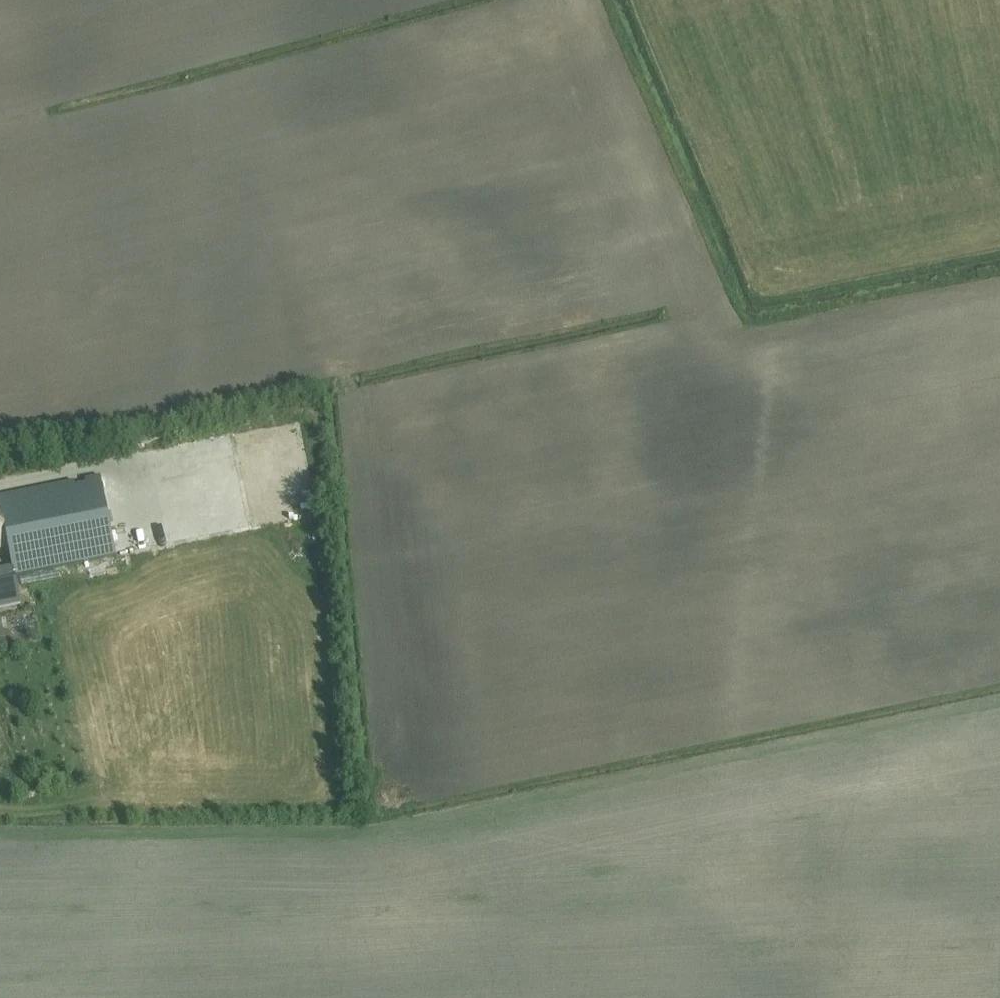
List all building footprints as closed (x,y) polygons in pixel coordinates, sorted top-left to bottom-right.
[(8,545),(12,566),(0,568),(0,608),(20,604),(14,575),(115,554),(100,477),(86,480),(88,491),(64,496),(61,485),(0,497),(0,501),(0,503),(0,547),(8,545)]
